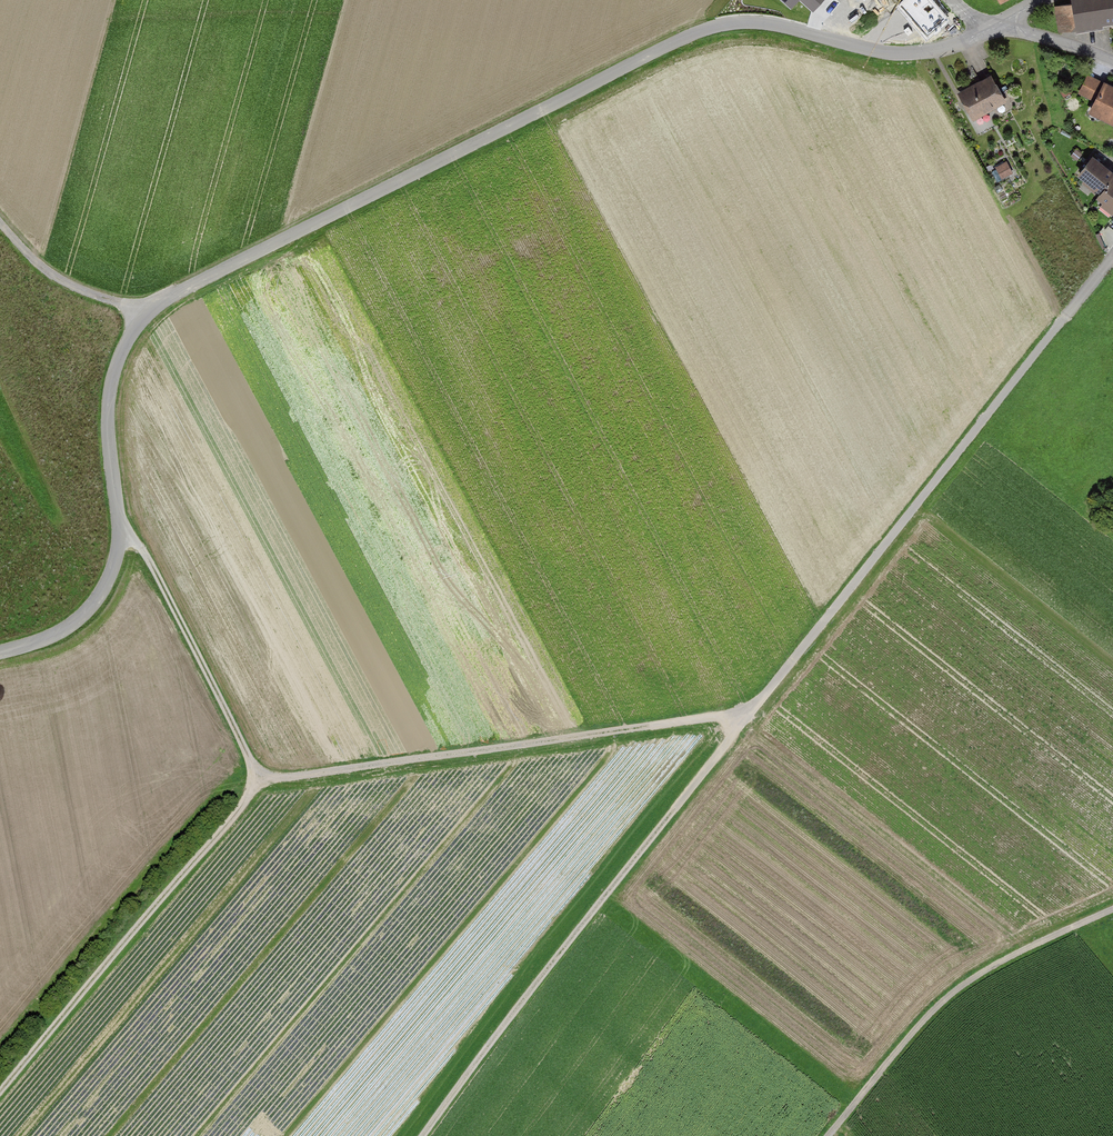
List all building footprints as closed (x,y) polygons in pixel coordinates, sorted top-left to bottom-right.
[(815,18),(836,0),(799,0),(815,18)] [(896,6),(925,41),(948,23),(929,0),(903,0),(896,6)] [(1065,5),(1054,7),(1057,32),(1075,29),(1076,33),(1098,30),(1097,26),(1112,24),(1112,7),(1112,0),(1064,0),(1065,5)] [(988,75),(956,94),(973,123),(1005,104),(988,75)] [(1091,101),(1100,83),(1086,76),(1076,94),(1091,101)] [(1100,83),(1091,101),(1085,114),(1112,127),(1112,90),(1100,83)] [(1072,175),(1094,194),(1108,179),(1112,175),(1089,155),(1072,175)] [(1008,159),(997,165),(1003,177),(1014,171),(1008,159)] [(1091,198),(1112,219),(1112,183),(1108,179),(1094,194),(1091,198)]
